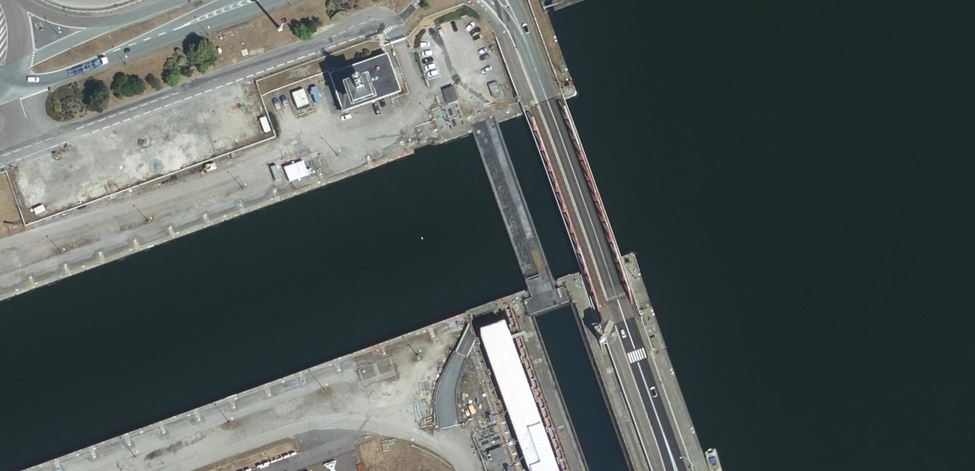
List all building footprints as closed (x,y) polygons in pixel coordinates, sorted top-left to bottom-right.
[(343,113),(373,102),(400,92),(386,54),(329,75),(343,113)] [(454,89),(445,91),(450,103),(458,100),(454,89)] [(501,449),(490,452),(494,463),(504,459),(501,449)]
